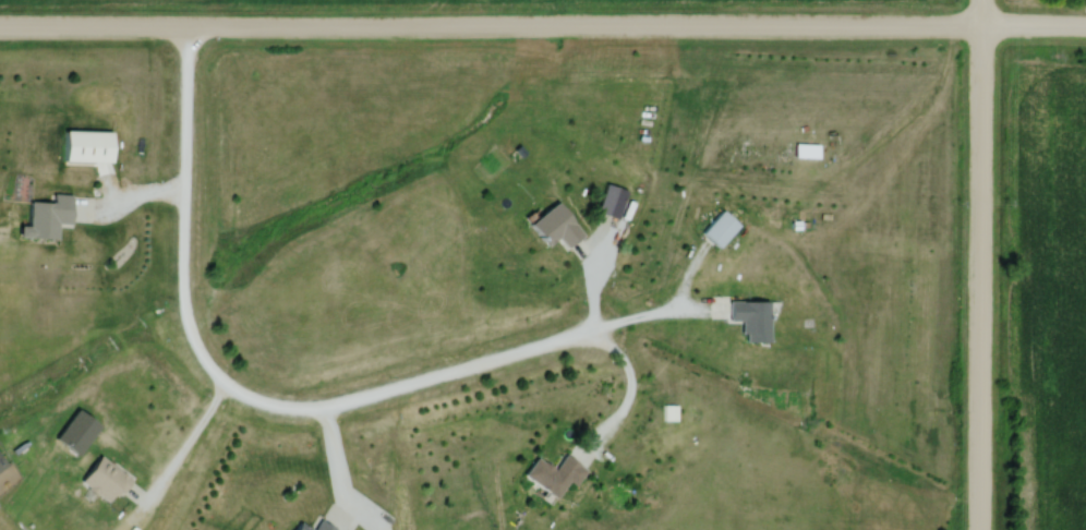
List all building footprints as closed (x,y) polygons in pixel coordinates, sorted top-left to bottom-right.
[(64,164),(111,164),(112,133),(64,132),(64,164)] [(596,212),(617,220),(628,192),(606,184),(596,212)] [(29,227),(20,227),(19,238),(56,240),(57,225),(70,226),(72,197),(53,196),(52,204),(30,203),(29,227)] [(583,236),(557,203),(530,225),(548,247),(559,239),(567,249),(583,236)] [(701,234),(718,250),(739,227),(722,212),(701,234)] [(768,343),(768,303),(729,303),(729,322),(743,322),(743,343),(768,343)] [(131,479),(100,456),(80,483),(110,506),(131,479)] [(568,482),(575,486),(586,470),(564,456),(554,471),(535,458),(523,477),(557,499),(568,482)] [(320,520),(314,529),(336,529),(320,520)]
